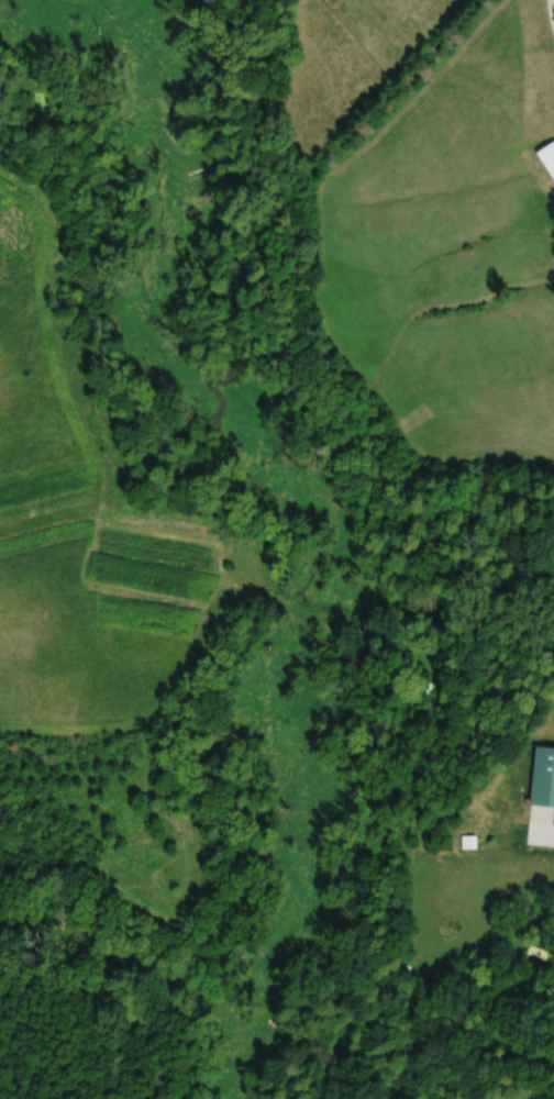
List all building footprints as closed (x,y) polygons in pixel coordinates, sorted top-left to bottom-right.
[(537,153),(552,180),(553,179),(553,142),(537,153)] [(534,748),(529,806),(553,809),(553,749),(534,748)]
